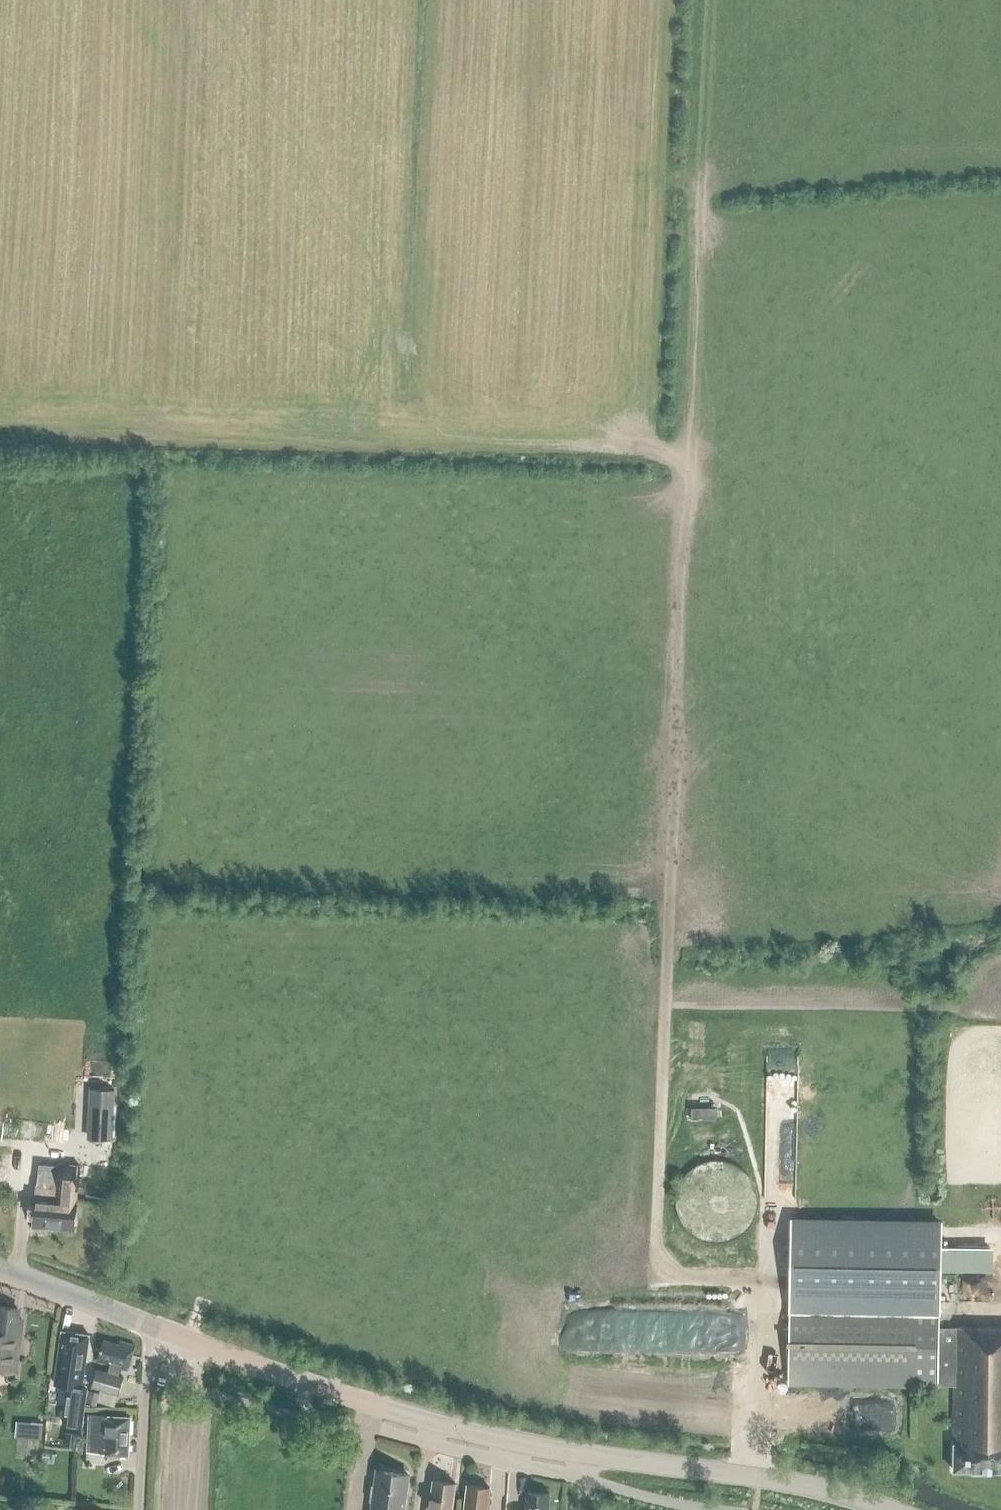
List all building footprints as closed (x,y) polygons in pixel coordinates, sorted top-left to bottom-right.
[(112,1140),(115,1090),(88,1088),(88,1101),(101,1102),(99,1139),(112,1140)] [(32,1226),(73,1230),(75,1201),(76,1201),(80,1166),(59,1164),(56,1198),(34,1196),(32,1226)] [(788,1384),(913,1386),(913,1384),(954,1386),(953,1471),(1000,1471),(1000,1327),(955,1326),(955,1328),(938,1328),(939,1223),(790,1221),(788,1384)] [(15,1372),(21,1323),(16,1322),(17,1309),(0,1307),(0,1370),(15,1372)] [(54,1384),(73,1386),(71,1400),(67,1399),(63,1424),(80,1426),(83,1402),(84,1403),(87,1388),(82,1387),(89,1335),(61,1331),(54,1384)] [(120,1341),(119,1344),(103,1340),(97,1360),(109,1363),(107,1372),(118,1375),(121,1367),(128,1369),(134,1345),(120,1341)] [(96,1369),(91,1387),(117,1395),(123,1377),(118,1375),(107,1372),(96,1369)] [(99,1393),(89,1390),(85,1403),(96,1406),(97,1401),(99,1393)] [(88,1414),(87,1452),(128,1455),(130,1417),(88,1414)] [(42,1423),(30,1422),(29,1438),(41,1439),(42,1423)] [(408,1491),(405,1491),(407,1474),(377,1470),(375,1486),(372,1486),(370,1500),(373,1501),(372,1509),(406,1509),(408,1491)] [(455,1484),(433,1481),(429,1509),(452,1509),(455,1484)] [(489,1488),(467,1485),(464,1509),(487,1509),(489,1488)] [(549,1493),(526,1492),(525,1509),(548,1509),(549,1493)]
